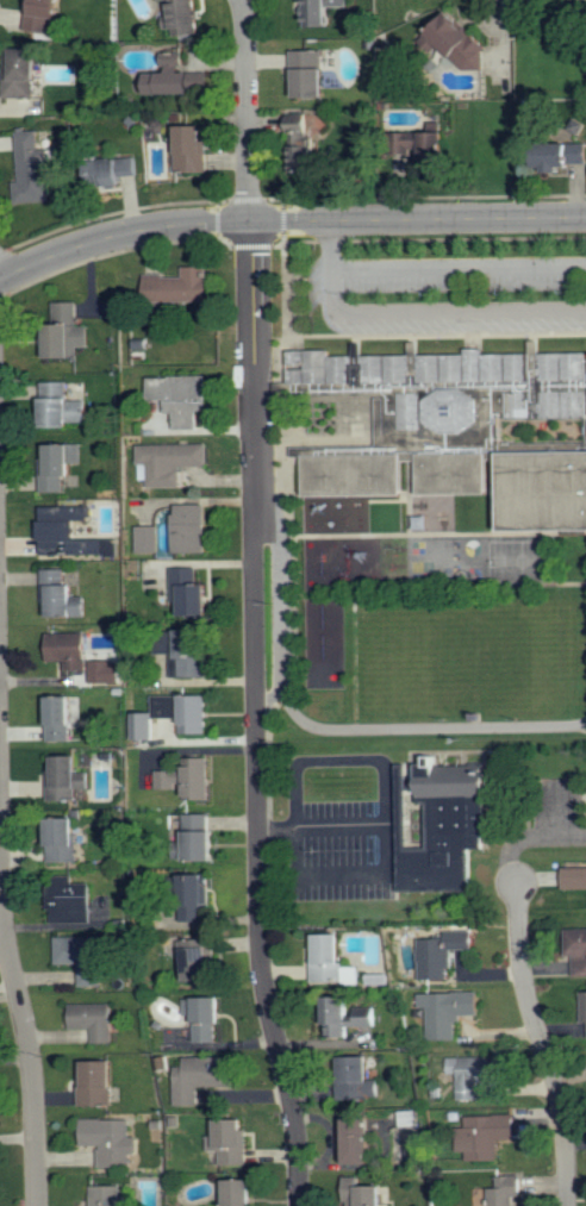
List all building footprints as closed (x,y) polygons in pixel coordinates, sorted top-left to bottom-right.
[(66,0),(31,0),(30,30),(51,31),(52,19),(65,19),(66,0)] [(198,0),(173,0),(174,16),(166,17),(167,29),(177,29),(178,36),(200,34),(198,0)] [(350,7),(350,0),(307,0),(307,26),(334,26),(334,7),(350,7)] [(487,70),(488,36),(467,35),(467,20),(427,18),(426,47),(438,48),(438,49),(457,50),(456,68),(487,70)] [(43,50),(10,49),(9,97),(38,97),(38,82),(42,82),(43,50)] [(328,50),(294,50),(294,81),(300,81),(300,98),(328,98),(328,50)] [(151,94),(211,93),(211,72),(187,72),(186,52),(164,53),(164,71),(150,72),(151,94)] [(320,172),(320,134),(312,134),(313,113),(292,112),(290,172),(320,172)] [(209,125),(181,125),(180,172),(209,173),(209,125)] [(18,131),(20,203),(53,202),(51,149),(42,150),(41,131),(18,131)] [(421,167),(451,167),(450,132),(394,133),(394,153),(421,152),(421,167)] [(548,143),(547,173),(566,173),(566,165),(585,165),(585,144),(548,143)] [(99,182),(141,180),(140,158),(98,159),(99,182)] [(211,302),(211,266),(186,267),(186,276),(148,276),(148,303),(211,302)] [(80,327),(80,302),(53,303),(54,358),(77,358),(77,347),(92,347),(91,327),(80,327)] [(331,356),(585,351),(585,418),(503,419),(504,445),(585,444),(585,528),(499,530),(499,492),(303,495),(303,445),(375,444),(374,392),(286,394),(286,348),(331,348),(331,356)] [(211,377),(151,378),(152,400),(171,400),(171,414),(178,414),(178,429),(201,429),(201,411),(211,411),(211,377)] [(90,401),(72,400),(72,382),(46,382),(45,428),(74,428),(74,422),(89,423),(90,401)] [(84,444),(50,445),(50,461),(44,461),(45,493),(67,492),(66,476),(76,476),(76,464),(85,464),(84,444)] [(183,467),(210,466),(209,444),(141,445),(142,464),(151,463),(151,488),(183,487),(183,467)] [(178,553),(211,553),(210,504),(177,505),(178,553)] [(44,507),(44,555),(106,554),(105,540),(79,540),(79,522),(92,521),(92,506),(44,507)] [(162,526),(140,527),(141,554),(163,553),(162,526)] [(174,602),(186,602),(186,616),(213,616),(213,585),(201,585),(201,568),(174,568),(174,602)] [(90,617),(89,600),(78,600),(78,585),(68,585),(68,569),(45,570),(46,603),(54,603),(54,618),(90,617)] [(174,678),(210,678),(209,630),(182,631),(182,653),(174,653),(174,678)] [(89,633),(47,634),(47,662),(67,661),(68,672),(90,672),(89,633)] [(94,684),(124,684),(123,661),(93,661),(94,684)] [(209,696),(156,697),(156,714),(136,714),(136,741),(158,740),(157,719),(184,718),(184,735),(210,735),(209,696)] [(76,742),(77,698),(53,697),(52,741),(76,742)] [(51,772),(52,802),(79,802),(79,790),(93,789),(93,773),(83,773),(83,756),(59,757),(59,772),(51,772)] [(484,846),(484,756),(426,756),(426,764),(416,764),(416,774),(405,774),(405,764),(395,764),(397,893),(468,893),(468,848),(484,846)] [(212,800),(211,758),(191,758),(192,770),(154,771),(154,788),(189,788),(189,801),(212,800)] [(219,831),(213,832),(213,814),(189,815),(191,862),(220,861),(219,831)] [(81,863),(80,818),(52,819),(53,863),(81,863)] [(566,867),(567,888),(585,888),(585,867),(566,867)] [(184,920),(212,920),(211,873),(190,873),(190,904),(183,904),(184,920)] [(54,922),(94,922),(94,883),(75,883),(75,875),(59,875),(59,893),(53,893),(54,922)] [(585,974),(585,928),(575,928),(576,974),(585,974)] [(477,949),(477,931),(449,931),(449,938),(423,938),(423,978),(453,979),(453,949),(477,949)] [(312,982),(363,981),(363,965),(346,965),(346,932),(318,932),(318,944),(312,944),(312,982)] [(58,937),(58,963),(81,963),(82,986),(104,985),(104,935),(58,937)] [(214,938),(189,939),(191,979),(215,978),(214,938)] [(429,1007),(429,1039),(459,1039),(459,1014),(482,1014),(482,992),(421,992),(421,1007),(429,1007)] [(330,1036),(352,1036),(352,1025),(380,1025),(380,1006),(358,1007),(358,1019),(353,1019),(353,995),(330,995),(330,1036)] [(227,996),(187,997),(187,1016),(198,1015),(199,1041),(219,1041),(219,1022),(227,1021),(227,996)] [(94,1043),(114,1043),(113,1003),(73,1004),(73,1029),(94,1028),(94,1043)] [(377,1098),(376,1055),(343,1055),(344,1098),(377,1098)] [(501,1055),(450,1057),(451,1075),(459,1075),(460,1100),(481,1099),(480,1081),(501,1080),(501,1055)] [(177,1104),(200,1104),(200,1086),(237,1086),(237,1056),(187,1056),(187,1066),(177,1066),(177,1104)] [(116,1059),(80,1060),(82,1105),(117,1104),(116,1059)] [(399,1111),(400,1127),(418,1126),(417,1110),(399,1111)] [(467,1160),(499,1159),(499,1139),(517,1138),(516,1114),(461,1116),(462,1151),(467,1151),(467,1160)] [(374,1116),(348,1117),(348,1162),(374,1162),(374,1116)] [(134,1118),(84,1119),(84,1144),(101,1144),(101,1167),(132,1166),(132,1154),(142,1153),(142,1136),(134,1136),(134,1118)] [(249,1118),(221,1119),(221,1135),(209,1136),(210,1151),(222,1150),(223,1165),(250,1164),(249,1118)] [(490,1205),(515,1205),(515,1196),(525,1196),(525,1175),(500,1175),(500,1187),(489,1187),(490,1205)] [(347,1177),(348,1205),(389,1205),(389,1184),(363,1185),(363,1176),(347,1177)] [(231,1179),(231,1205),(257,1205),(256,1178),(231,1179)] [(142,1202),(127,1203),(127,1185),(93,1185),(93,1205),(142,1205),(142,1202)]
